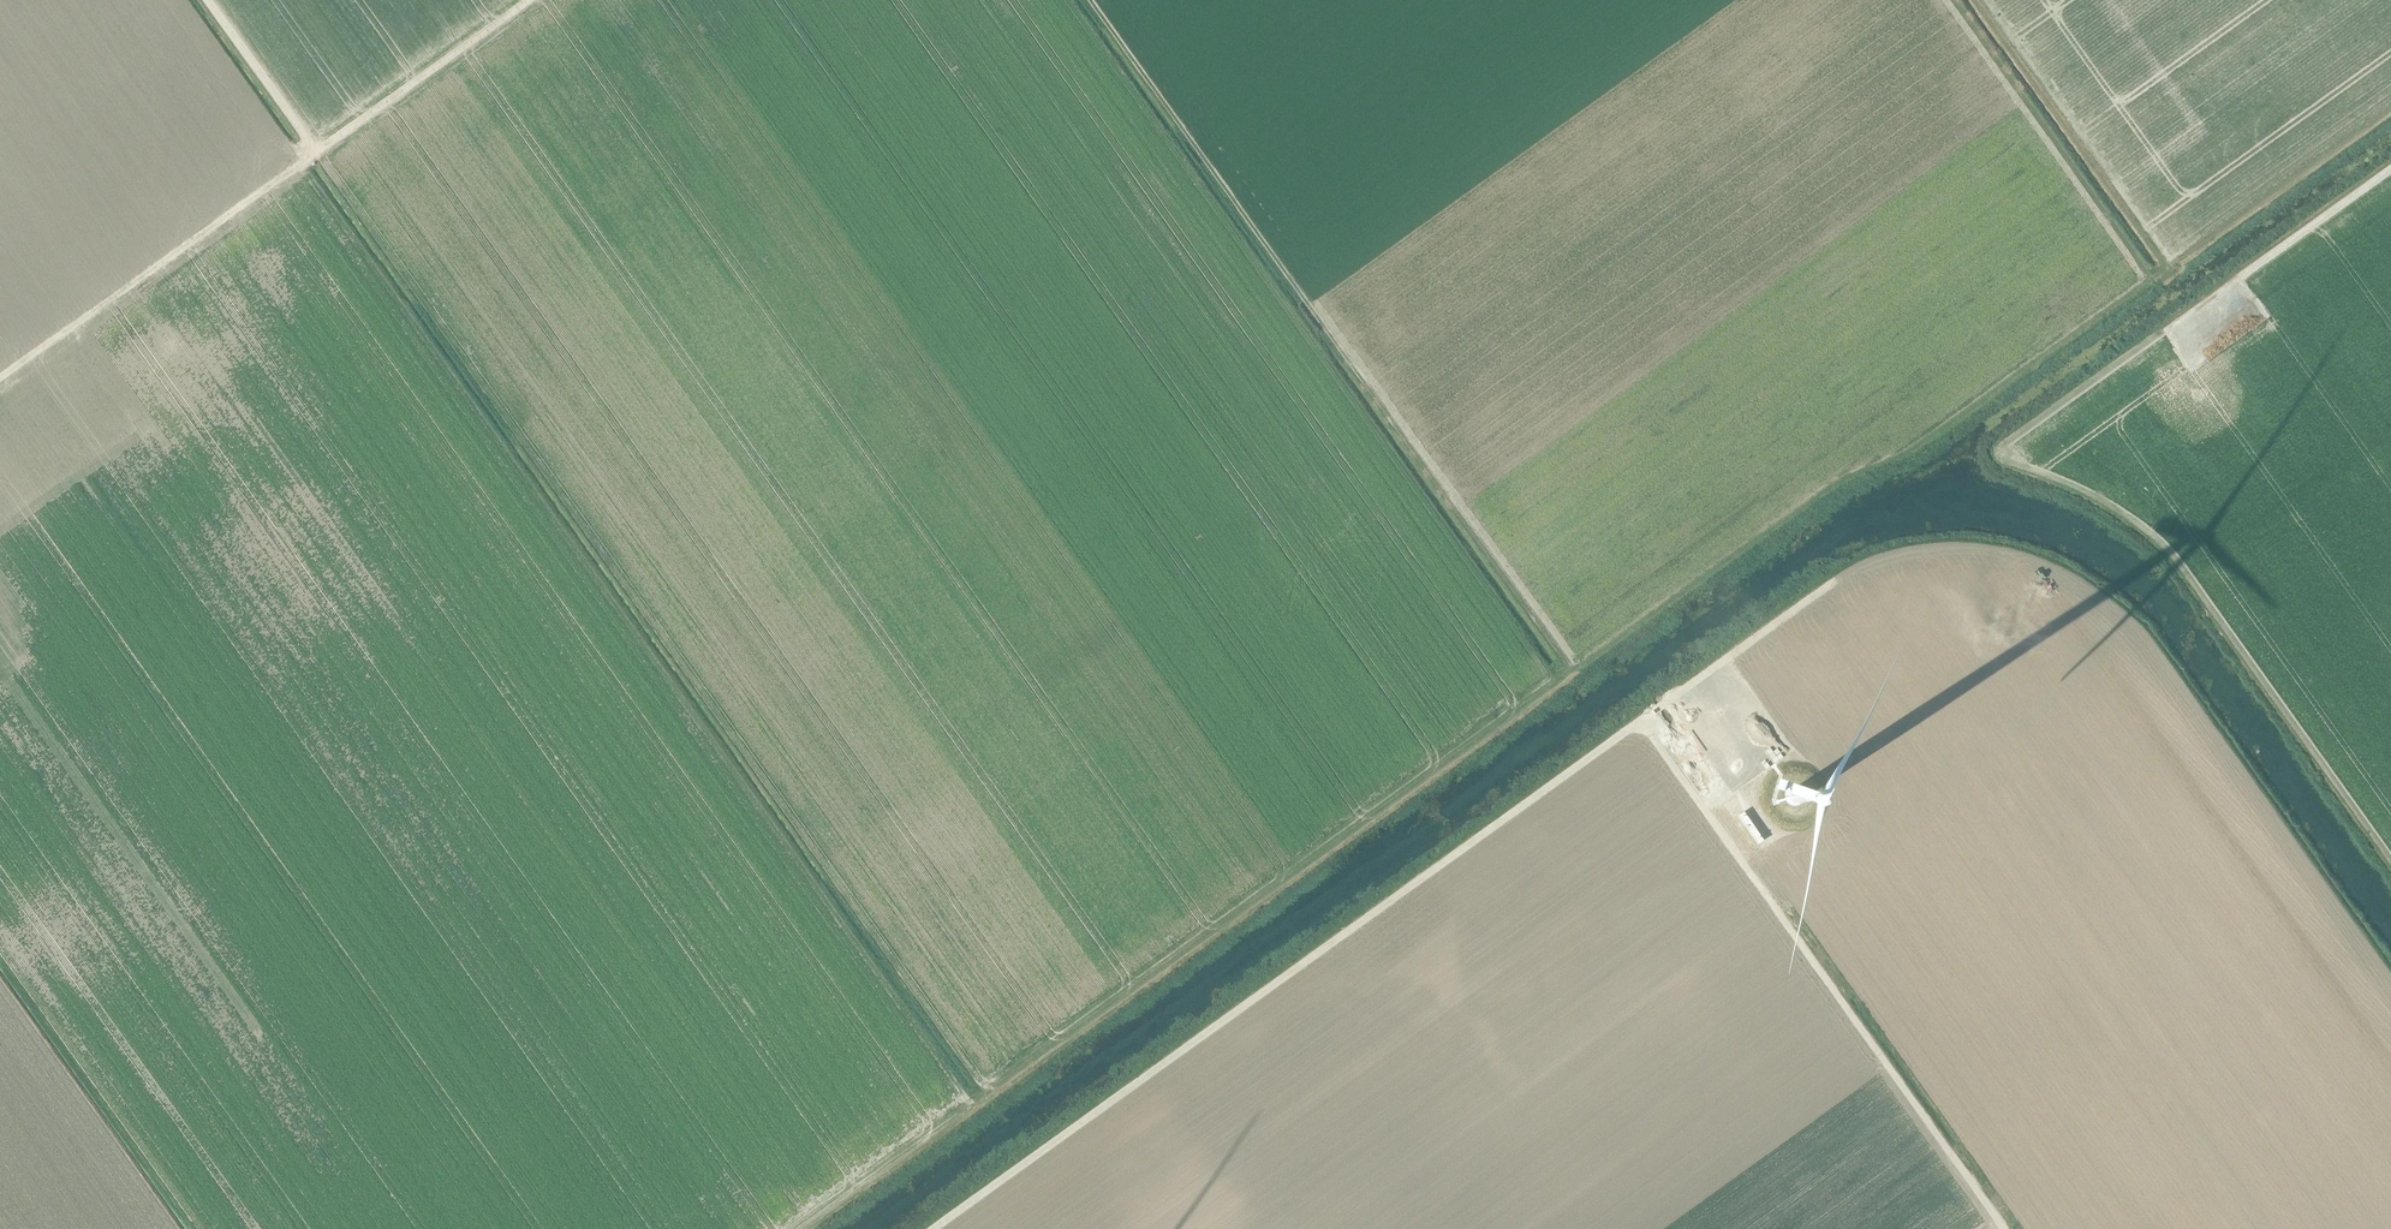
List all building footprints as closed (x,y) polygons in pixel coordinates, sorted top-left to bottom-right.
[(2267,313),(2263,317),(2269,325),(2274,321),(2267,313)] [(1840,595),(1848,589),(1843,583),(1836,588),(1840,595)] [(1783,795),(1783,796),(1783,798),(1784,799),(1784,801),(1785,802),(1786,803),(1787,804),(1788,805),(1789,806),(1790,807),(1792,808),(1793,808),(1795,808),(1796,808),(1798,808),(1799,808),(1800,807),(1802,806),(1803,805),(1804,804),(1805,803),(1806,802),(1806,801),(1807,799),(1807,798),(1807,796),(1807,795),(1807,793),(1806,792),(1806,790),(1805,789),(1804,788),(1803,787),(1802,786),(1800,785),(1799,785),(1798,784),(1796,784),(1795,784),(1793,784),(1792,785),(1790,785),(1789,786),(1788,787),(1787,788),(1786,789),(1785,790),(1784,792),(1784,793),(1783,795)] [(1739,815),(1759,843),(1765,839),(1745,811),(1739,815)]
